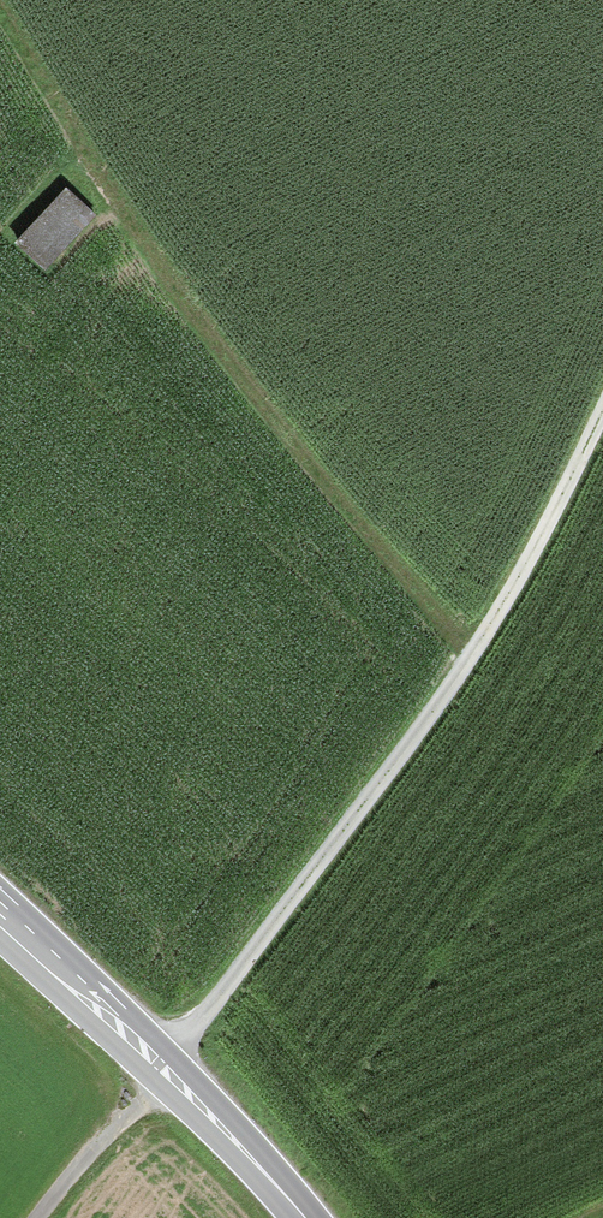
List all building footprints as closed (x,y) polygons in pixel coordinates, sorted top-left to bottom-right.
[(84,180),(36,233),(64,257),(112,205),(84,180)]
